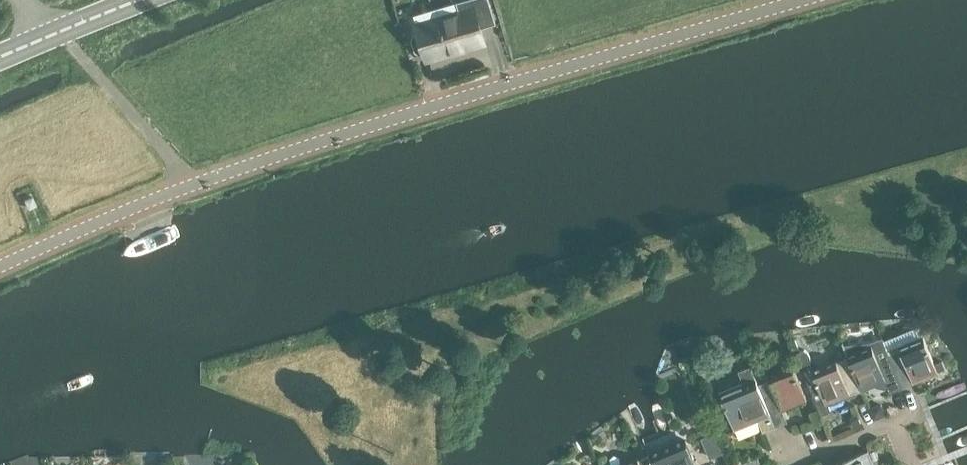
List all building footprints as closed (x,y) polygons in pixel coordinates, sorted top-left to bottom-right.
[(416,24),(419,32),(414,33),(412,37),(416,49),(420,52),(424,51),(427,58),(450,51),(449,47),(463,43),(464,47),(485,41),(481,27),(497,23),(490,0),(460,0),(457,1),(460,11),(416,24)] [(31,196),(25,199),(28,207),(35,204),(31,196)] [(901,350),(901,348),(889,353),(900,381),(911,376),(935,366),(938,373),(939,373),(938,370),(935,363),(926,340),(901,350)] [(845,348),(848,357),(863,391),(887,381),(891,392),(903,387),(900,381),(889,353),(885,341),(871,344),(846,347),(845,348)] [(820,410),(822,415),(829,409),(828,405),(863,391),(848,357),(838,361),(839,363),(814,373),(810,362),(811,358),(809,353),(805,349),(796,352),(820,410)] [(935,363),(938,370),(945,368),(942,360),(935,363)] [(745,382),(720,391),(735,430),(750,424),(749,422),(758,418),(763,430),(776,425),(769,408),(759,384),(752,366),(740,370),(745,382)] [(770,380),(759,384),(769,408),(804,394),(807,401),(808,401),(795,368),(770,378),(770,380)] [(877,405),(871,408),(875,418),(885,414),(883,407),(877,405)] [(824,421),(822,415),(820,410),(812,413),(817,424),(824,421)] [(858,414),(852,417),(856,428),(863,425),(858,414)] [(715,433),(703,438),(711,457),(722,452),(715,433)] [(649,452),(650,455),(651,457),(654,464),(697,464),(685,437),(649,452)] [(862,454),(867,451),(867,450),(830,464),(866,464),(862,454)] [(612,464),(654,464),(651,457),(650,455),(639,459),(637,455),(612,464)] [(730,464),(762,464),(758,457),(743,463),(741,460),(730,464)]
